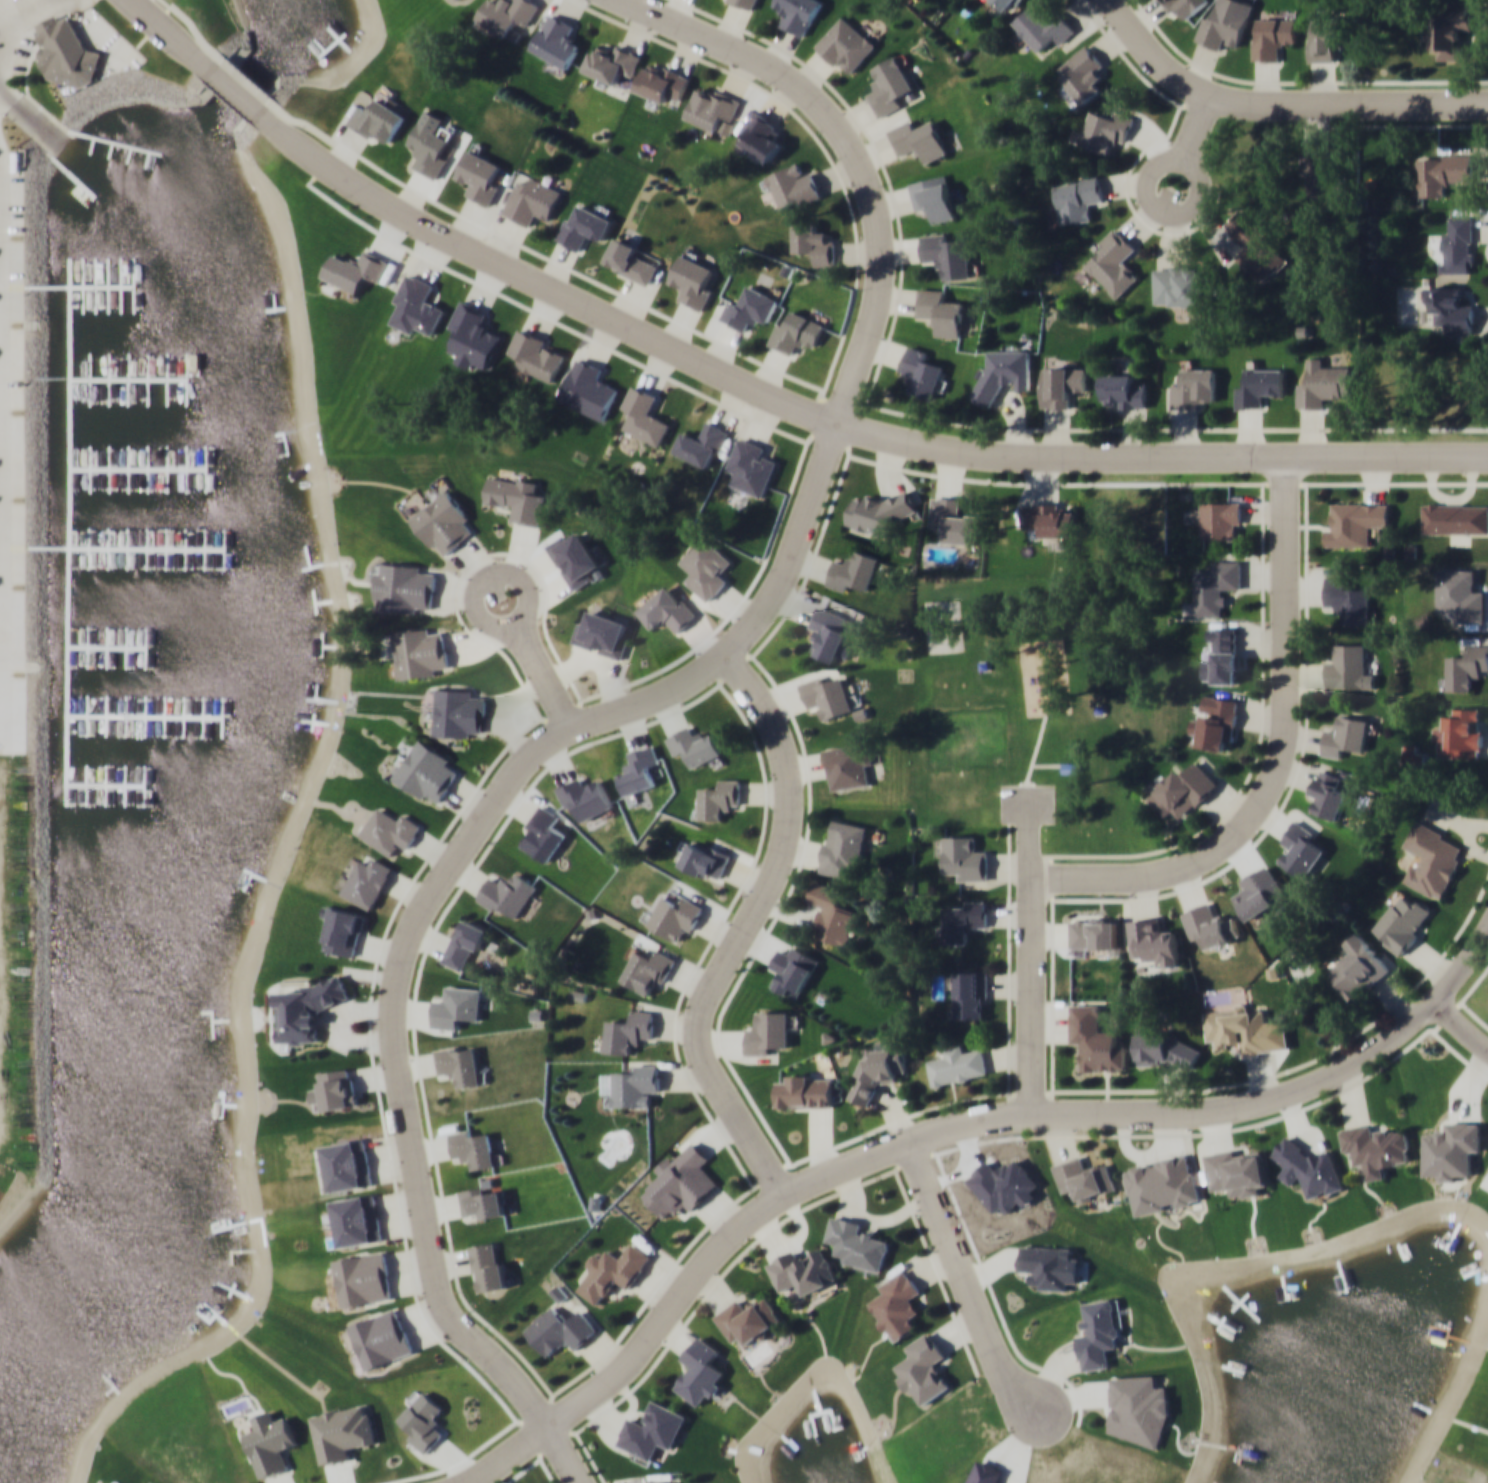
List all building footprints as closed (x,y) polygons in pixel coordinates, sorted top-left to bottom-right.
[(540,3),(535,0),(500,0),(500,1),(498,0),(487,0),(475,22),(506,40),(517,19),(528,25),(540,3)] [(753,10),(757,0),(728,0),(753,10)] [(804,37),(823,0),(775,0),(772,7),(781,12),(776,22),(804,37)] [(1008,14),(1022,0),(994,0),(1008,14)] [(1175,15),(1179,12),(1186,20),(1208,0),(1161,0),(1175,15)] [(1461,60),(1462,29),(1473,29),(1473,0),(1452,0),(1452,11),(1440,11),(1440,21),(1430,21),(1430,49),(1440,49),(1440,60),(1461,60)] [(1224,49),(1227,41),(1240,45),(1250,11),(1220,2),(1216,14),(1206,10),(1197,41),(1224,49)] [(1012,23),(1037,51),(1053,37),(1060,44),(1076,30),(1055,7),(1050,11),(1045,6),(1040,11),(1033,3),(1012,23)] [(568,69),(582,40),(572,35),(577,25),(549,12),(530,50),(568,69)] [(816,46),(851,75),(878,43),(842,14),(816,46)] [(50,78),(82,87),(96,81),(104,53),(85,47),(72,16),(67,18),(57,16),(39,23),(42,31),(41,36),(44,45),(41,57),(50,78)] [(1284,60),(1284,41),(1296,41),(1296,17),(1252,17),(1252,60),(1284,60)] [(1343,49),(1343,17),(1309,17),(1309,60),(1333,60),(1333,49),(1343,49)] [(1081,105),(1105,85),(1098,76),(1107,68),(1087,43),(1053,70),(1081,105)] [(596,44),(584,70),(619,85),(623,74),(633,78),(643,54),(618,44),(614,52),(596,44)] [(879,117),(904,104),(899,94),(914,86),(897,54),(874,67),(879,76),(869,81),(874,90),(867,94),(879,117)] [(636,90),(667,102),(671,94),(682,98),(691,75),(660,63),(657,71),(645,66),(636,90)] [(685,118),(715,130),(720,118),(731,123),(741,98),(708,85),(707,88),(698,84),(685,118)] [(407,113),(378,97),(371,110),(359,104),(348,125),(377,140),(381,135),(392,141),(407,113)] [(1070,140),(1109,153),(1113,143),(1124,147),(1134,116),(1111,108),(1108,117),(1091,111),(1084,133),(1074,130),(1070,140)] [(770,163),(784,143),(775,138),(782,127),(754,109),(740,131),(748,136),(742,144),(770,163)] [(926,162),(950,152),(936,120),(915,128),(911,118),(887,128),(900,158),(920,149),(926,162)] [(437,178),(450,154),(443,150),(450,136),(417,119),(404,146),(414,151),(408,163),(437,178)] [(457,176),(469,182),(464,193),(494,207),(503,187),(492,182),(501,163),(479,153),(483,146),(473,141),(457,176)] [(1307,194),(1339,193),(1339,174),(1330,174),(1330,153),(1306,154),(1307,194)] [(1419,153),(1419,196),(1449,196),(1449,183),(1474,183),(1473,153),(1419,153)] [(766,174),(779,210),(822,194),(813,167),(802,171),(799,162),(766,174)] [(910,182),(917,214),(929,211),(932,223),(957,217),(947,173),(910,182)] [(1061,224),(1094,219),(1092,206),(1105,205),(1100,174),(1055,180),(1061,224)] [(503,213),(533,225),(536,217),(549,222),(563,189),(532,176),(529,184),(517,179),(503,213)] [(604,239),(614,218),(574,200),(556,239),(584,252),(592,234),(604,239)] [(1237,255),(1264,284),(1290,259),(1244,208),(1225,225),(1245,247),(1237,255)] [(1474,215),(1450,215),(1450,225),(1441,225),(1441,273),(1473,273),(1474,215)] [(794,253),(815,253),(815,265),(835,265),(834,231),(815,231),(815,220),(794,220),(794,253)] [(1117,298),(1139,277),(1131,269),(1135,266),(1128,258),(1137,248),(1116,226),(1094,248),(1097,251),(1083,264),(1117,298)] [(922,260),(934,259),(934,269),(945,268),(946,279),(971,277),(968,239),(951,240),(950,232),(921,234),(922,260)] [(639,244),(618,235),(605,265),(650,284),(658,265),(634,255),(639,244)] [(703,309),(713,289),(704,285),(713,266),(682,252),(669,280),(680,285),(675,296),(703,309)] [(361,292),(372,272),(337,254),(326,274),(361,292)] [(1154,264),(1154,305),(1208,305),(1208,294),(1219,294),(1219,263),(1154,264)] [(395,301),(399,303),(391,324),(416,334),(419,328),(435,334),(446,307),(428,300),(435,282),(407,271),(395,301)] [(720,319),(746,330),(750,321),(767,328),(780,298),(748,284),(740,303),(729,298),(720,319)] [(1463,285),(1428,285),(1428,310),(1437,310),(1437,324),(1445,324),(1445,333),(1474,332),(1474,305),(1464,305),(1463,285)] [(916,320),(938,321),(937,336),(962,337),(964,302),(944,301),(945,289),(918,287),(916,320)] [(769,344),(793,354),(797,343),(815,350),(826,322),(794,310),(788,325),(778,321),(769,344)] [(509,349),(518,353),(513,365),(553,383),(568,350),(518,328),(509,349)] [(905,392),(933,400),(936,390),(942,392),(949,368),(925,361),(929,350),(908,344),(900,368),(911,371),(905,392)] [(1031,349),(988,349),(988,362),(972,396),(972,398),(992,407),(1003,382),(1007,382),(1024,390),(1030,390),(1031,349)] [(558,400),(605,420),(620,387),(601,379),(606,368),(577,356),(558,400)] [(1308,378),(1297,378),(1297,407),(1327,407),(1327,396),(1351,396),(1351,367),(1327,367),(1327,357),(1307,357),(1308,378)] [(1075,409),(1075,390),(1086,390),(1086,366),(1041,366),(1041,409),(1075,409)] [(1216,397),(1217,367),(1181,367),(1181,386),(1171,386),(1171,408),(1205,408),(1205,397),(1216,397)] [(1284,367),(1246,367),(1246,387),(1236,387),(1236,407),(1263,407),(1263,396),(1284,396),(1284,367)] [(1110,401),(1110,407),(1147,407),(1147,384),(1136,384),(1136,373),(1101,373),(1101,401),(1110,401)] [(660,446),(671,422),(654,414),(662,396),(633,383),(623,406),(632,410),(623,430),(660,446)] [(674,452),(713,469),(730,429),(708,419),(703,431),(697,428),(694,436),(683,431),(674,452)] [(764,498),(778,461),(761,454),(765,444),(739,435),(726,471),(736,475),(731,486),(764,498)] [(485,503),(515,508),(513,520),(541,525),(546,493),(535,491),(537,480),(490,473),(485,503)] [(472,533),(465,524),(472,518),(449,488),(411,518),(442,557),(472,533)] [(846,524),(888,537),(894,519),(906,523),(909,511),(914,513),(918,500),(909,497),(907,503),(856,488),(846,524)] [(981,545),(984,515),(962,513),(964,498),(933,495),(930,528),(944,529),(943,541),(981,545)] [(1022,503),(1023,528),(1032,528),(1032,538),(1078,537),(1077,512),(1064,512),(1064,502),(1022,503)] [(1242,502),(1200,502),(1200,538),(1242,538),(1242,502)] [(1325,545),(1369,545),(1370,524),(1389,524),(1389,503),(1334,502),(1334,523),(1326,523),(1325,545)] [(1422,503),(1422,533),(1487,533),(1487,503),(1422,503)] [(601,563),(579,526),(546,545),(573,590),(597,576),(592,568),(601,563)] [(733,560),(703,534),(680,561),(689,569),(682,578),(710,601),(728,581),(720,574),(733,560)] [(826,585),(846,590),(848,582),(871,588),(880,555),(858,550),(856,558),(846,555),(844,563),(833,560),(826,585)] [(1241,559),(1211,559),(1211,570),(1195,570),(1195,615),(1224,615),(1224,605),(1229,605),(1229,592),(1241,592),(1241,559)] [(434,612),(435,574),(428,574),(428,564),(378,562),(376,609),(434,612)] [(1370,585),(1348,585),(1348,574),(1326,574),(1326,603),(1337,603),(1337,614),(1345,614),(1344,624),(1370,624),(1370,585)] [(698,614),(667,582),(637,611),(653,627),(661,619),(676,635),(698,614)] [(853,618),(818,604),(810,625),(820,629),(815,642),(821,644),(816,654),(835,661),(838,654),(847,658),(853,643),(845,639),(853,618)] [(571,643),(622,659),(631,632),(622,630),(625,620),(591,609),(587,620),(579,617),(571,643)] [(444,626),(393,632),(398,679),(450,673),(444,626)] [(1241,626),(1210,626),(1210,653),(1204,653),(1204,683),(1241,683),(1241,626)] [(1375,688),(1375,670),(1364,670),(1364,643),(1336,643),(1336,655),(1326,655),(1326,688),(1375,688)] [(1470,678),(1481,678),(1481,667),(1487,667),(1487,643),(1470,643),(1470,655),(1447,655),(1447,690),(1470,690),(1470,678)] [(797,676),(809,711),(821,707),(825,719),(854,710),(843,675),(821,682),(817,669),(797,676)] [(433,734),(484,736),(486,698),(475,697),(475,689),(436,687),(433,734)] [(1232,751),(1240,699),(1206,694),(1202,719),(1194,717),(1191,733),(1201,734),(1199,746),(1232,751)] [(1433,756),(1483,757),(1484,708),(1453,707),(1452,716),(1444,716),(1444,726),(1434,726),(1433,756)] [(1370,718),(1339,714),(1337,730),(1326,728),(1322,754),(1343,757),(1345,747),(1365,750),(1370,718)] [(666,736),(674,754),(685,750),(692,767),(724,754),(715,733),(704,737),(701,730),(692,734),(689,726),(666,736)] [(394,778),(431,801),(433,798),(440,803),(458,774),(450,768),(456,759),(420,737),(394,778)] [(865,763),(875,761),(872,741),(824,747),(830,790),(868,785),(865,763)] [(629,772),(619,775),(625,795),(655,785),(649,765),(659,762),(653,744),(623,753),(629,772)] [(1148,797),(1168,817),(1175,810),(1185,820),(1223,781),(1201,759),(1186,773),(1180,766),(1148,797)] [(1349,790),(1340,788),(1344,775),(1320,768),(1310,798),(1320,801),(1316,813),(1340,820),(1349,790)] [(614,808),(601,777),(588,782),(585,775),(557,786),(565,807),(576,802),(583,820),(614,808)] [(741,778),(719,778),(719,789),(700,789),(700,819),(722,819),(722,809),(741,809),(741,778)] [(549,862),(567,833),(555,826),(561,817),(541,804),(517,842),(549,862)] [(359,835),(391,856),(400,843),(408,848),(423,825),(403,812),(398,820),(377,807),(359,835)] [(868,825),(829,818),(819,871),(858,878),(868,825)] [(1461,841),(1416,819),(1403,847),(1419,854),(1405,882),(1443,900),(1463,856),(1456,853),(1461,841)] [(1279,863),(1308,880),(1330,842),(1293,821),(1282,839),(1290,844),(1279,863)] [(937,856),(949,856),(949,879),(989,879),(988,845),(977,845),(977,835),(936,835),(937,856)] [(731,851),(705,842),(702,849),(689,844),(680,867),(720,881),(731,851)] [(395,866),(375,857),(371,865),(358,859),(341,894),(374,910),(395,866)] [(476,899),(502,914),(505,908),(518,916),(538,884),(512,868),(502,884),(490,877),(476,899)] [(847,947),(861,910),(839,902),(843,890),(814,879),(807,899),(822,905),(812,934),(847,947)] [(704,905),(684,896),(681,903),(662,894),(647,926),(685,944),(704,905)] [(1401,956),(1436,912),(1416,896),(1410,903),(1400,895),(1371,931),(1401,956)] [(987,931),(987,900),(955,900),(956,909),(944,909),(944,943),(966,943),(966,931),(987,931)] [(1206,949),(1242,939),(1235,915),(1216,920),(1211,902),(1182,911),(1192,942),(1203,939),(1206,949)] [(366,914),(333,906),(323,949),(357,957),(366,914)] [(442,962),(460,970),(470,948),(480,952),(490,928),(462,916),(442,962)] [(1178,924),(1163,926),(1163,917),(1128,919),(1132,960),(1161,957),(1161,968),(1181,966),(1178,924)] [(1117,948),(1117,918),(1071,918),(1071,948),(1117,948)] [(1391,970),(1361,931),(1344,944),(1351,954),(1328,971),(1350,1001),(1391,970)] [(676,958),(657,949),(653,958),(636,950),(621,981),(656,998),(676,958)] [(988,970),(949,970),(949,990),(956,990),(956,1017),(988,1017),(988,970)] [(280,1043),(306,1043),(311,1042),(320,1042),(320,1008),(351,999),(343,974),(311,983),(310,983),(296,987),(291,987),(280,990),(280,1043)] [(432,1028),(457,1029),(458,1019),(480,1020),(482,988),(446,986),(446,995),(434,995),(432,1028)] [(1126,1069),(1125,1043),(1115,1043),(1115,1028),(1101,1028),(1101,1003),(1071,1003),(1071,1043),(1082,1043),(1082,1070),(1126,1069)] [(1204,1009),(1207,1041),(1217,1040),(1217,1047),(1242,1045),(1243,1055),(1269,1053),(1265,1008),(1247,1010),(1246,1006),(1204,1009)] [(606,1052),(630,1053),(631,1042),(653,1043),(655,1010),(631,1009),(631,1018),(607,1017),(606,1052)] [(747,1028),(746,1054),(775,1054),(775,1045),(789,1045),(790,1011),(756,1010),(756,1028),(747,1028)] [(1148,1038),(1148,1025),(1138,1025),(1138,1064),(1198,1063),(1197,1037),(1148,1038)] [(863,1058),(849,1095),(850,1098),(870,1106),(879,1081),(898,1080),(897,1071),(907,1071),(906,1040),(867,1041),(863,1052),(863,1058)] [(481,1084),(476,1042),(435,1048),(439,1073),(450,1072),(451,1078),(460,1077),(461,1086),(481,1084)] [(933,1086),(989,1074),(983,1048),(964,1053),(962,1043),(945,1047),(947,1056),(927,1061),(933,1086)] [(649,1106),(649,1095),(660,1095),(660,1063),(629,1063),(629,1073),(612,1073),(612,1106),(649,1106)] [(319,1072),(326,1110),(359,1104),(353,1066),(319,1072)] [(833,1074),(788,1074),(788,1076),(779,1076),(779,1106),(833,1106),(833,1074)] [(1481,1120),(1446,1121),(1446,1131),(1424,1131),(1425,1179),(1471,1178),(1471,1151),(1482,1151),(1481,1120)] [(1375,1133),(1373,1122),(1341,1127),(1345,1153),(1355,1151),(1357,1165),(1365,1164),(1368,1180),(1388,1177),(1386,1165),(1412,1161),(1407,1128),(1375,1133)] [(455,1162),(473,1159),(475,1169),(497,1166),(492,1134),(481,1136),(479,1127),(450,1131),(455,1162)] [(373,1185),(366,1137),(323,1144),(330,1192),(373,1185)] [(1206,1152),(1212,1191),(1232,1188),(1234,1197),(1260,1193),(1259,1184),(1268,1183),(1263,1154),(1239,1158),(1237,1148),(1206,1152)] [(1191,1152),(1125,1166),(1136,1215),(1202,1201),(1191,1152)] [(1117,1189),(1108,1162),(1087,1169),(1083,1154),(1054,1163),(1063,1193),(1075,1189),(1079,1201),(1117,1189)] [(461,1188),(463,1211),(474,1210),(474,1218),(509,1215),(507,1192),(491,1193),(490,1186),(461,1188)] [(376,1192),(333,1199),(341,1247),(384,1240),(376,1192)] [(863,1221),(833,1214),(827,1241),(837,1243),(836,1250),(845,1252),(842,1262),(883,1272),(890,1240),(861,1233),(863,1221)] [(507,1287),(500,1240),(471,1244),(478,1292),(507,1287)] [(653,1255),(632,1240),(620,1257),(608,1248),(604,1255),(596,1249),(585,1265),(592,1271),(578,1290),(600,1306),(617,1282),(628,1290),(653,1255)] [(767,1261),(781,1293),(803,1284),(807,1293),(839,1279),(824,1247),(801,1257),(797,1248),(767,1261)] [(386,1250),(334,1257),(341,1306),(393,1298),(386,1250)] [(894,1343),(920,1327),(913,1316),(923,1310),(914,1296),(922,1291),(907,1267),(879,1285),(885,1295),(870,1305),(894,1343)] [(714,1314),(734,1344),(744,1337),(749,1345),(784,1321),(765,1292),(746,1305),(740,1297),(714,1314)] [(1083,1370),(1111,1365),(1108,1347),(1123,1344),(1115,1296),(1081,1302),(1087,1333),(1077,1335),(1083,1370)] [(524,1329),(548,1358),(566,1342),(574,1351),(598,1330),(580,1308),(568,1318),(555,1302),(524,1329)] [(349,1324),(366,1370),(415,1352),(398,1306),(349,1324)] [(918,1407),(954,1386),(939,1361),(948,1356),(933,1330),(907,1345),(913,1356),(895,1367),(918,1407)] [(680,1360),(688,1365),(673,1387),(704,1407),(730,1369),(714,1359),(721,1349),(698,1333),(680,1360)] [(630,1414),(617,1445),(655,1461),(662,1444),(675,1449),(689,1414),(652,1398),(644,1420),(630,1414)] [(320,1464),(351,1459),(349,1447),(376,1442),(369,1403),(311,1413),(320,1464)] [(244,1431),(261,1478),(291,1467),(284,1448),(298,1443),(288,1415),(276,1419),(273,1409),(250,1417),(254,1428),(244,1431)]
